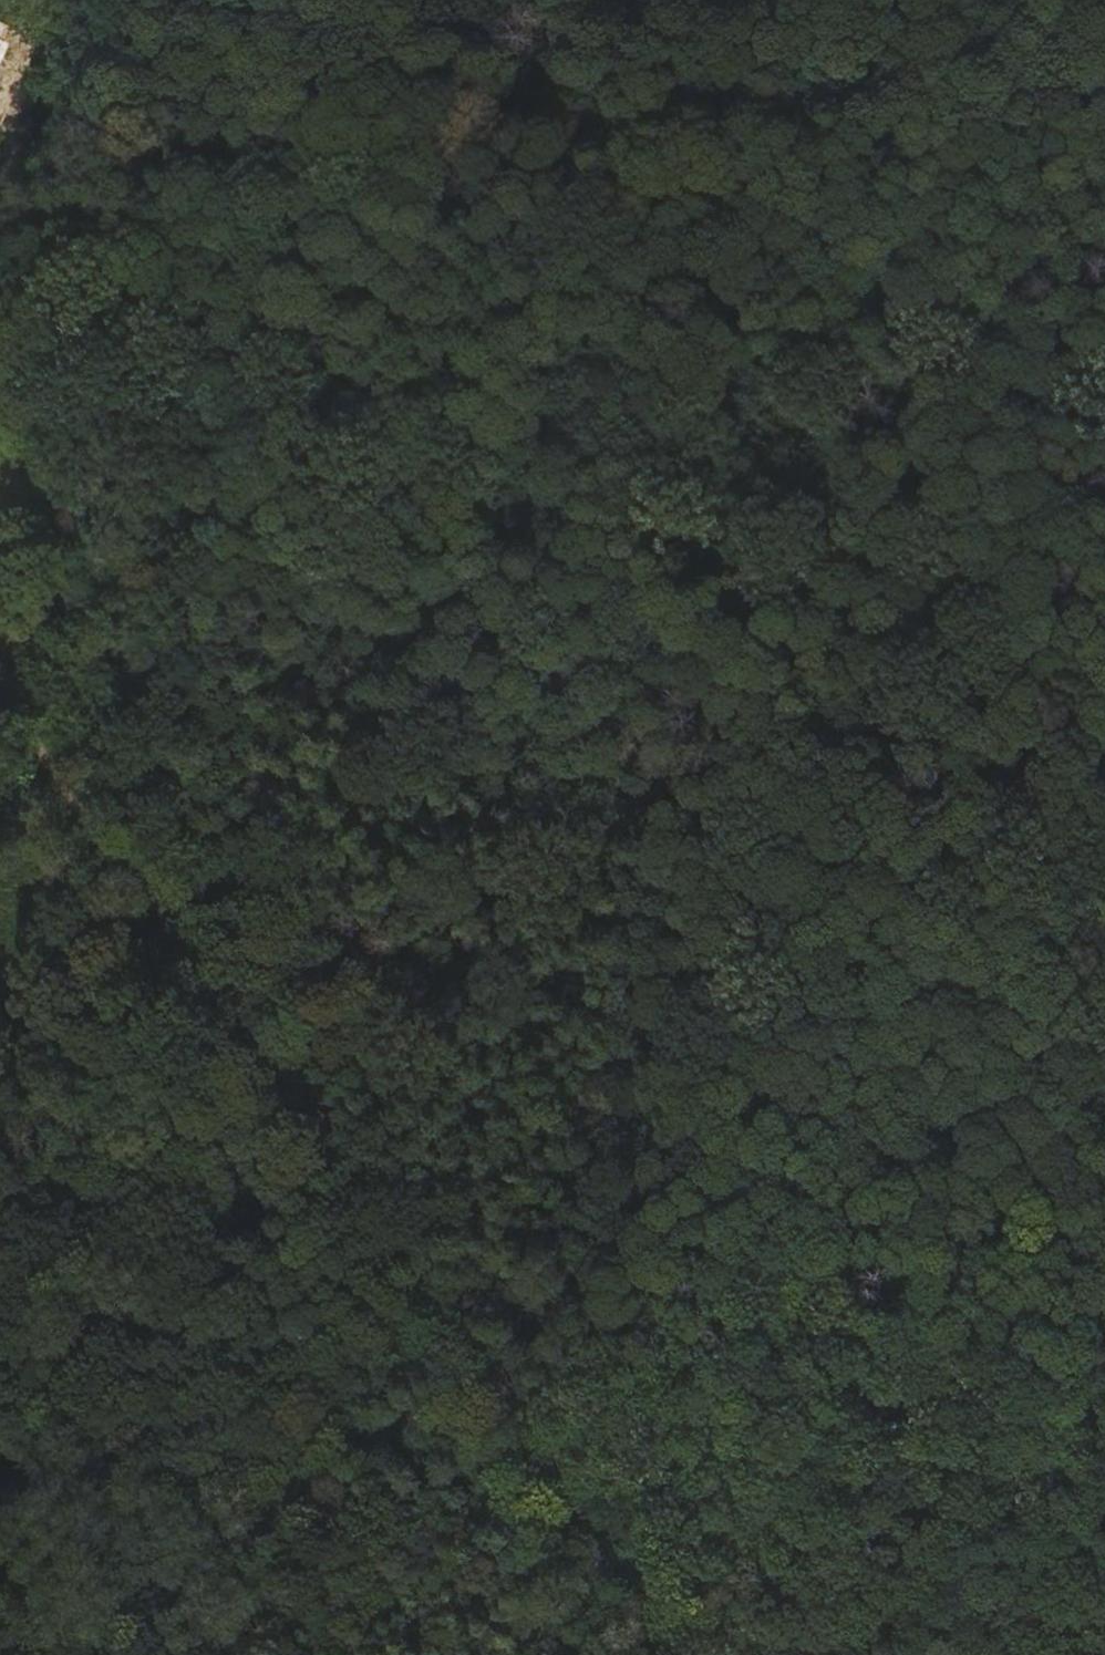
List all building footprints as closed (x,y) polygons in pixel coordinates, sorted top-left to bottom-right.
[(37,459),(46,477),(59,471),(50,453),(37,459)]
